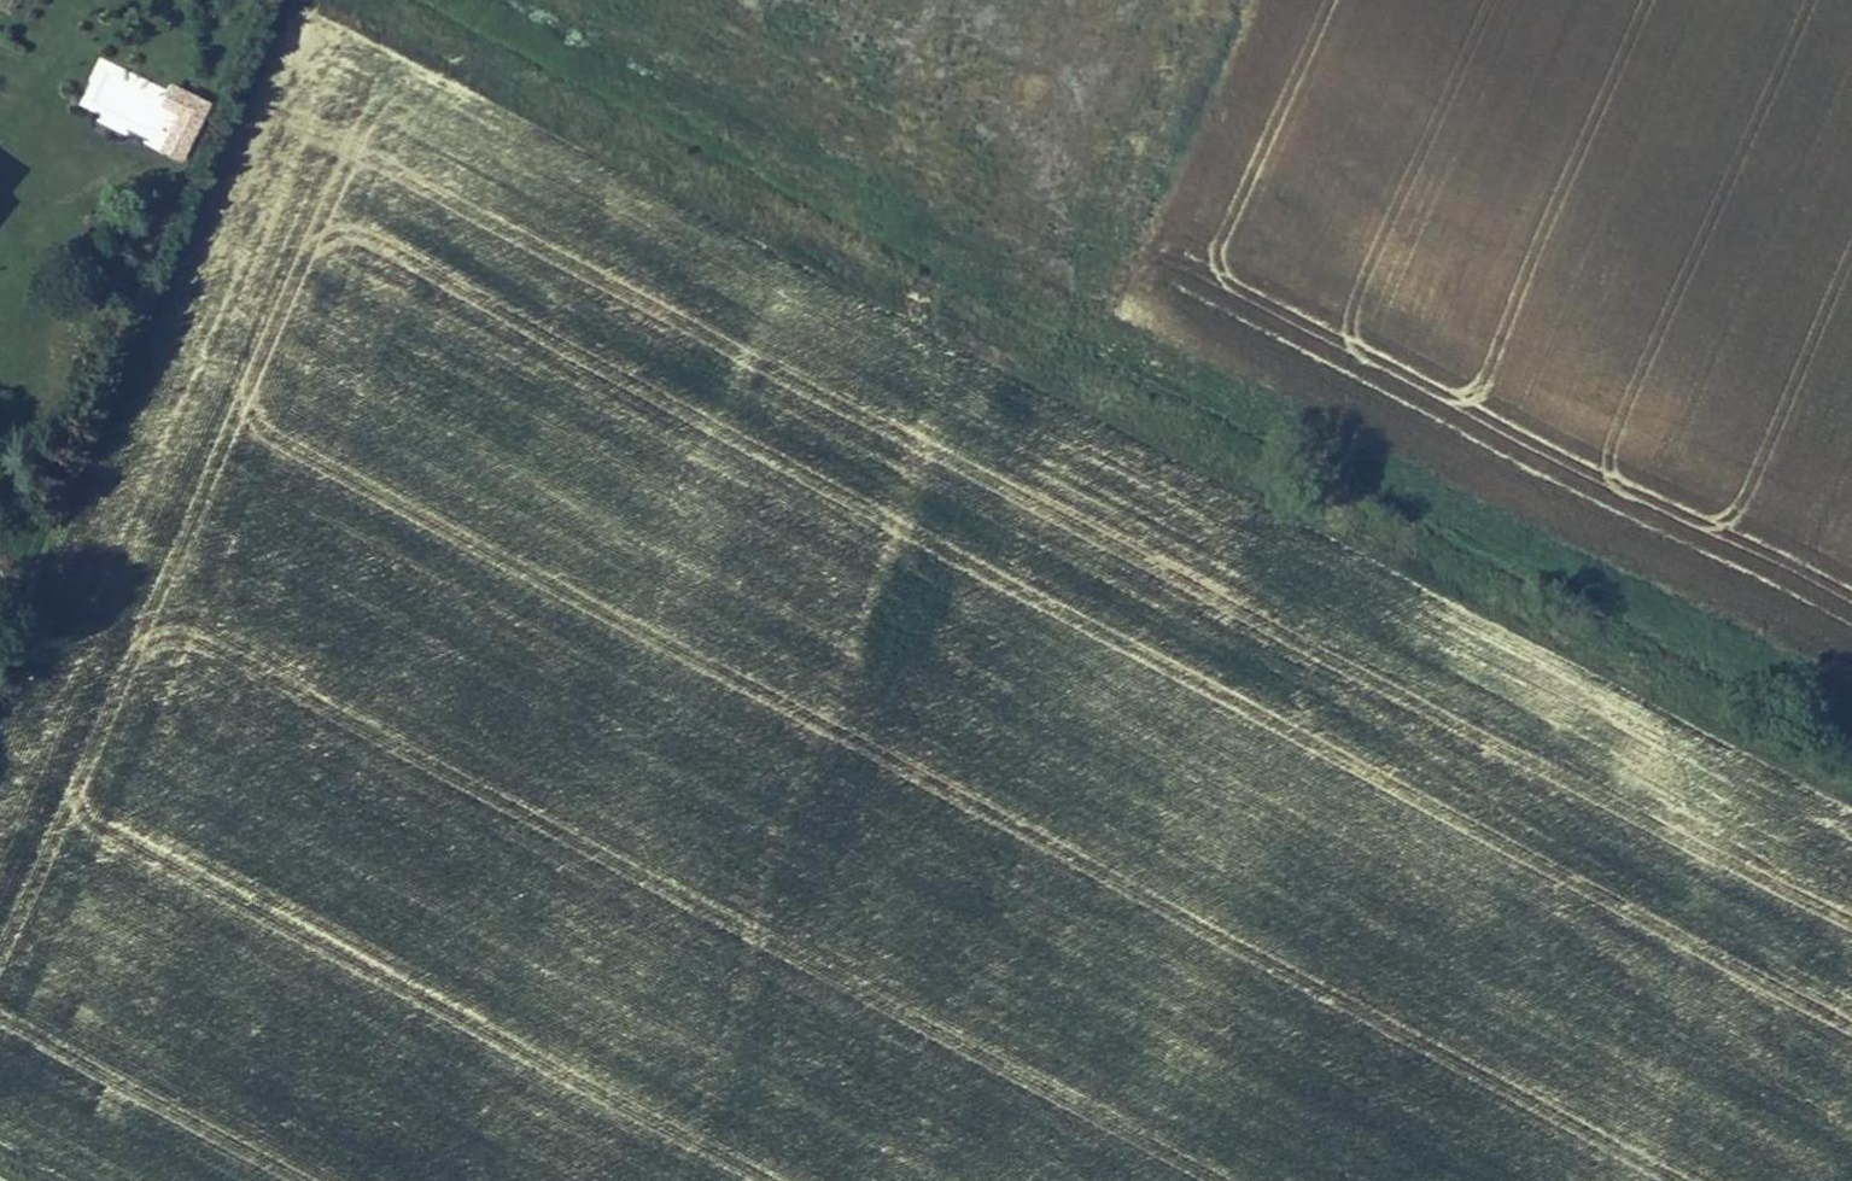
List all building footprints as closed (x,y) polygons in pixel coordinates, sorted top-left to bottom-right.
[(169,149),(181,126),(168,119),(156,142),(169,149)]
